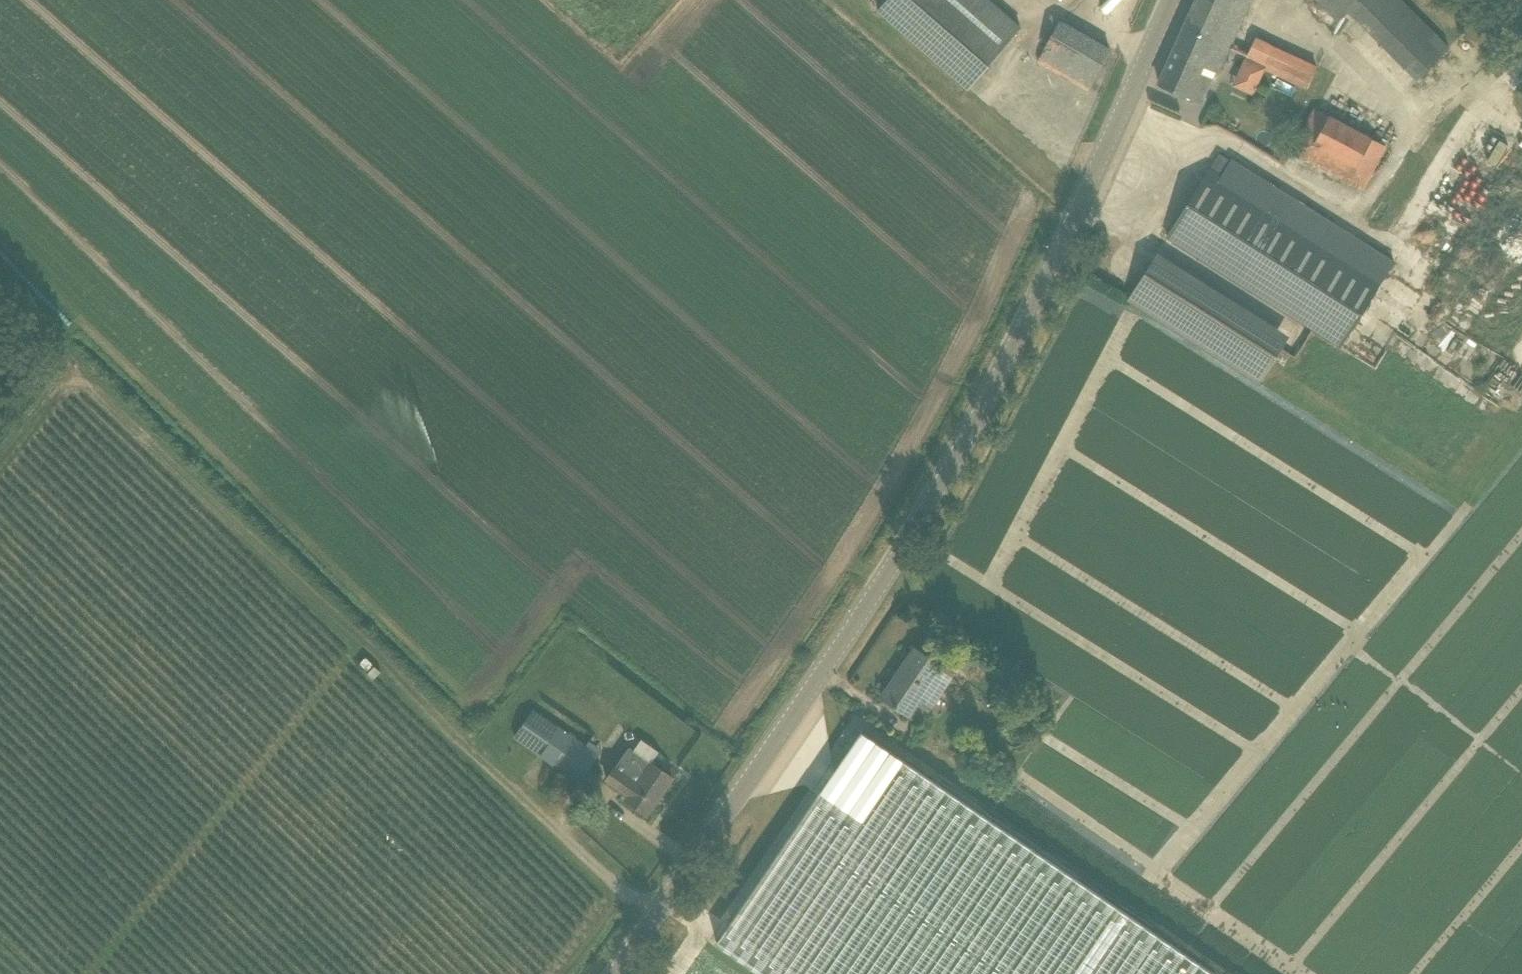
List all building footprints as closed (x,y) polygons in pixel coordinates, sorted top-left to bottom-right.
[(969,88),(1021,28),(989,0),(886,0),(878,9),(969,88)] [(1197,99),(1201,101),(1215,71),(1218,73),(1251,0),(1197,0),(1159,83),(1190,97),(1190,96),(1197,99)] [(1340,20),(1348,12),(1417,80),(1450,48),(1402,0),(1319,0),(1340,20)] [(1053,21),(1036,61),(1095,85),(1111,45),(1053,21)] [(1247,61),(1308,89),(1319,66),(1257,37),(1247,61)] [(1363,188),(1386,145),(1314,107),(1291,150),(1363,188)] [(1383,278),(1222,177),(1210,169),(1168,236),(1341,345),(1383,278)] [(910,715),(918,703),(929,711),(954,674),(943,666),(916,647),(882,697),(910,715)] [(515,736),(581,781),(599,755),(533,710),(515,736)] [(862,730),(717,942),(763,973),(1217,973),(862,730)] [(652,762),(651,763),(629,747),(607,779),(629,795),(626,799),(648,814),(674,777),(652,762)]
